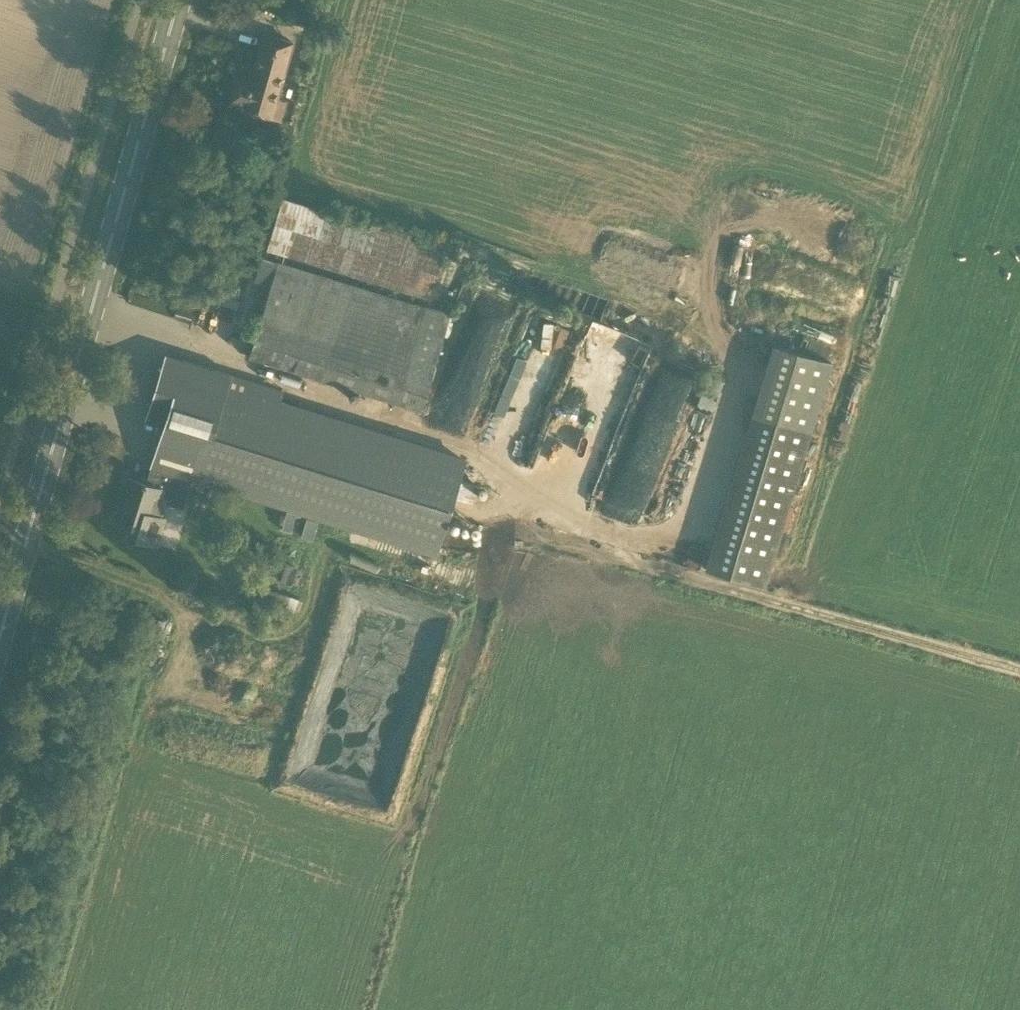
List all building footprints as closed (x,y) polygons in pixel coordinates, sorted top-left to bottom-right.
[(293,43),(264,34),(249,81),(236,77),(228,103),(242,108),(242,109),(269,117),(280,121),(287,102),(275,98),(293,43)] [(429,299),(445,248),(282,197),(266,248),(429,299)] [(450,315),(278,261),(248,357),(420,410),(450,315)] [(794,279),(814,287),(818,277),(799,268),(794,279)] [(494,371),(513,309),(483,300),(469,345),(463,343),(458,360),(494,371)] [(591,320),(562,404),(620,424),(649,340),(591,320)] [(751,414),(704,569),(765,587),(770,570),(811,432),(833,364),(772,345),(751,414)] [(163,424),(150,467),(154,468),(191,479),(436,556),(455,497),(473,503),(478,486),(460,480),(466,461),(280,404),(227,387),(231,375),(183,360),(181,366),(176,368),(171,371),(167,375),(163,379),(160,383),(158,388),(156,393),(155,399),(155,404),(156,410),(158,415),(160,420),(163,424)] [(125,497),(117,522),(131,527),(128,536),(155,545),(164,518),(158,517),(162,503),(182,509),(191,479),(154,468),(149,484),(124,476),(118,495),(125,497)] [(365,569),(367,557),(348,553),(346,565),(365,569)]
